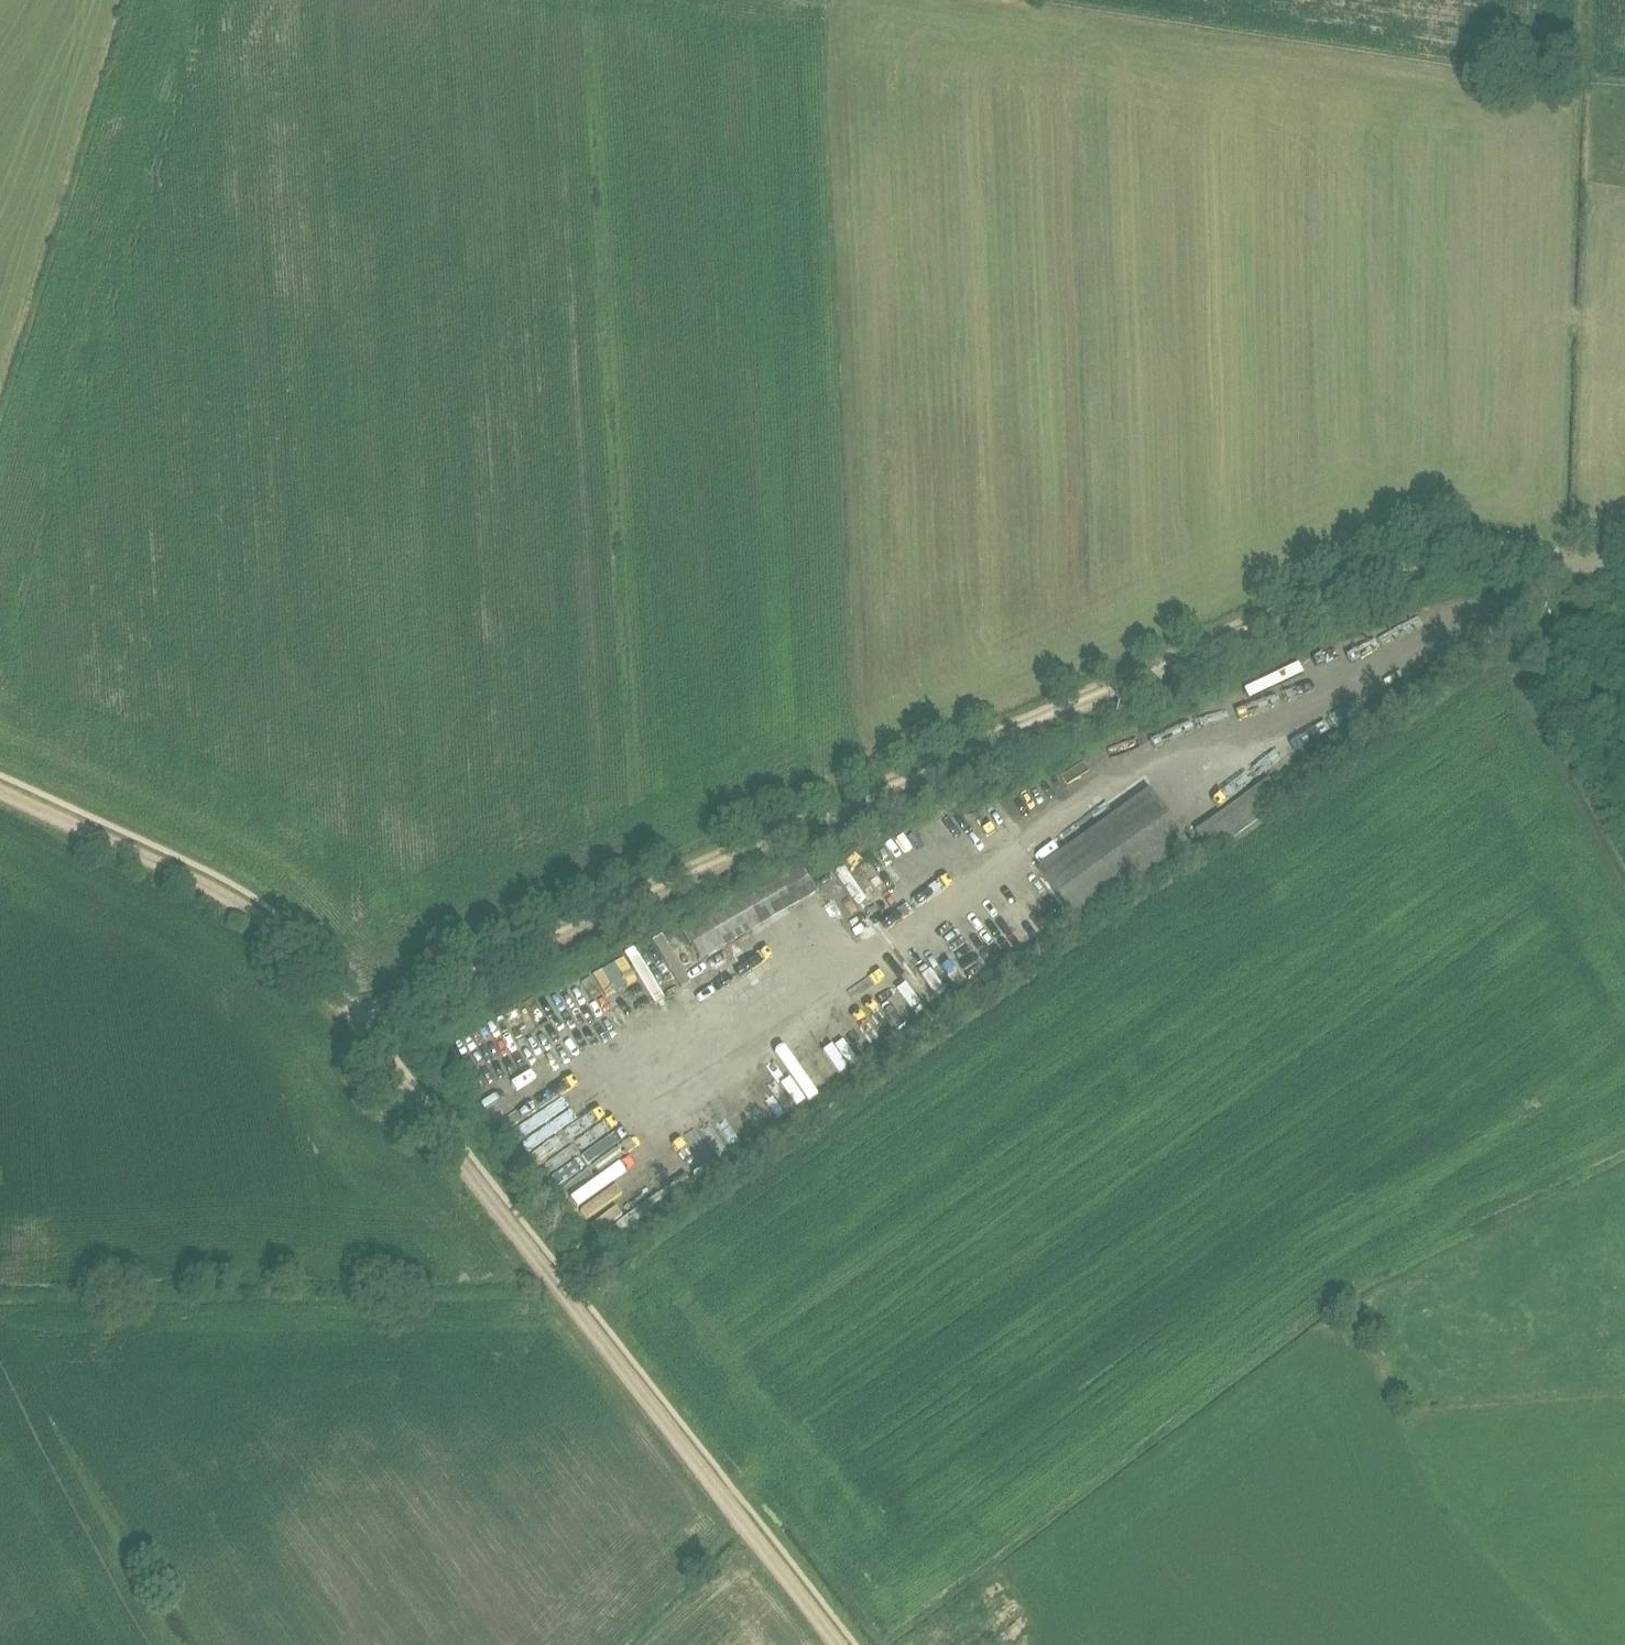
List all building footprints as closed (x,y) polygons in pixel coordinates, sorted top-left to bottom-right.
[(1077,923),(1171,855),(1180,867),(1194,856),(1186,844),(1147,790),(1038,869),(1077,923)] [(960,852),(973,846),(964,820),(950,825),(960,852)] [(1048,925),(1060,916),(1033,883),(1021,892),(1048,925)] [(911,1033),(921,1029),(912,1011),(903,1015),(911,1033)]
